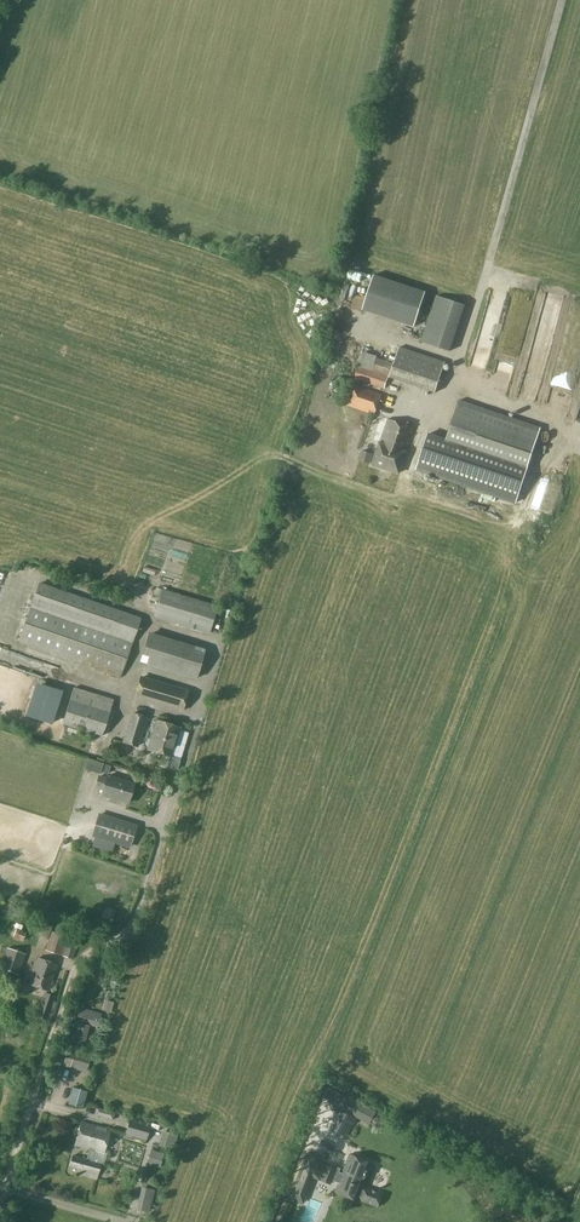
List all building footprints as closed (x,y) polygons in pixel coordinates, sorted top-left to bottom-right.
[(520,282),(531,284),(532,277),(521,275),(520,282)] [(364,311),(415,328),(426,293),(375,276),(364,311)] [(450,352),(465,304),(438,295),(422,343),(450,352)] [(578,357),(579,349),(579,348),(565,344),(563,353),(578,357)] [(436,391),(445,363),(401,349),(396,364),(378,359),(373,373),(358,368),(355,377),(385,387),(389,375),(436,391)] [(375,412),(381,394),(352,385),(346,403),(375,412)] [(392,404),(393,398),(381,396),(380,401),(392,404)] [(527,468),(540,428),(460,401),(446,441),(527,468)] [(379,403),(376,412),(388,415),(391,406),(379,403)] [(377,438),(384,417),(375,413),(368,435),(377,438)] [(399,473),(406,451),(414,428),(388,419),(380,441),(377,450),(372,464),(399,473)] [(516,500),(527,468),(434,438),(424,468),(516,500)] [(369,463),(372,454),(363,450),(359,459),(369,463)] [(3,590),(14,585),(12,579),(0,583),(3,590)] [(143,595),(145,584),(136,582),(134,593),(143,595)] [(120,677),(140,619),(39,583),(19,641),(120,677)] [(209,633),(217,607),(163,591),(163,590),(157,588),(155,595),(161,596),(155,617),(209,633)] [(148,635),(140,661),(196,678),(204,652),(148,635)] [(182,712),(188,692),(141,677),(135,697),(182,712)] [(34,686),(24,717),(32,719),(49,725),(59,694),(41,688),(34,686)] [(103,735),(114,701),(74,688),(63,723),(103,735)] [(139,748),(147,717),(132,712),(123,743),(139,748)] [(172,757),(180,728),(157,721),(148,750),(172,757)] [(104,763),(101,772),(108,774),(111,766),(104,763)] [(107,778),(99,776),(96,787),(103,789),(101,796),(110,798),(110,801),(118,804),(119,801),(128,803),(134,783),(107,776),(107,778)] [(100,814),(94,835),(129,846),(135,826),(100,814)] [(44,899),(41,908),(48,911),(51,902),(44,899)] [(49,937),(52,926),(43,923),(39,934),(49,937)] [(61,955),(67,937),(52,932),(46,950),(61,955)] [(72,959),(77,944),(67,941),(62,956),(72,959)] [(18,975),(26,954),(8,948),(1,968),(18,975)] [(49,990),(57,965),(38,959),(30,983),(49,990)] [(51,1021),(57,1002),(53,1001),(55,996),(45,993),(37,1017),(51,1021)] [(98,1014),(81,1009),(77,1021),(95,1026),(98,1014)] [(89,1029),(79,1026),(74,1042),(84,1044),(89,1029)] [(87,1068),(90,1057),(67,1051),(64,1062),(87,1068)] [(73,1087),(69,1101),(82,1105),(86,1091),(73,1087)] [(346,1136),(356,1117),(347,1112),(353,1100),(343,1095),(338,1106),(344,1109),(334,1129),(346,1136)] [(113,1118),(114,1113),(97,1109),(96,1114),(113,1118)] [(146,1142),(151,1124),(131,1118),(126,1136),(146,1142)] [(104,1153),(110,1129),(82,1122),(75,1145),(90,1149),(86,1161),(73,1157),(70,1166),(78,1168),(76,1174),(96,1180),(101,1165),(91,1162),(95,1150),(104,1153)] [(172,1151),(178,1134),(169,1131),(163,1148),(172,1151)] [(151,1149),(149,1156),(163,1160),(165,1153),(151,1149)] [(338,1168),(320,1161),(322,1156),(312,1153),(294,1198),(304,1202),(314,1177),(338,1186),(335,1192),(360,1202),(361,1199),(379,1206),(384,1193),(366,1186),(375,1164),(350,1155),(343,1172),(340,1172),(342,1167),(339,1166),(338,1168)] [(154,1192),(142,1190),(138,1209),(150,1212),(154,1192)] [(308,1221),(317,1221),(325,1201),(313,1196),(303,1220),(308,1221)]
